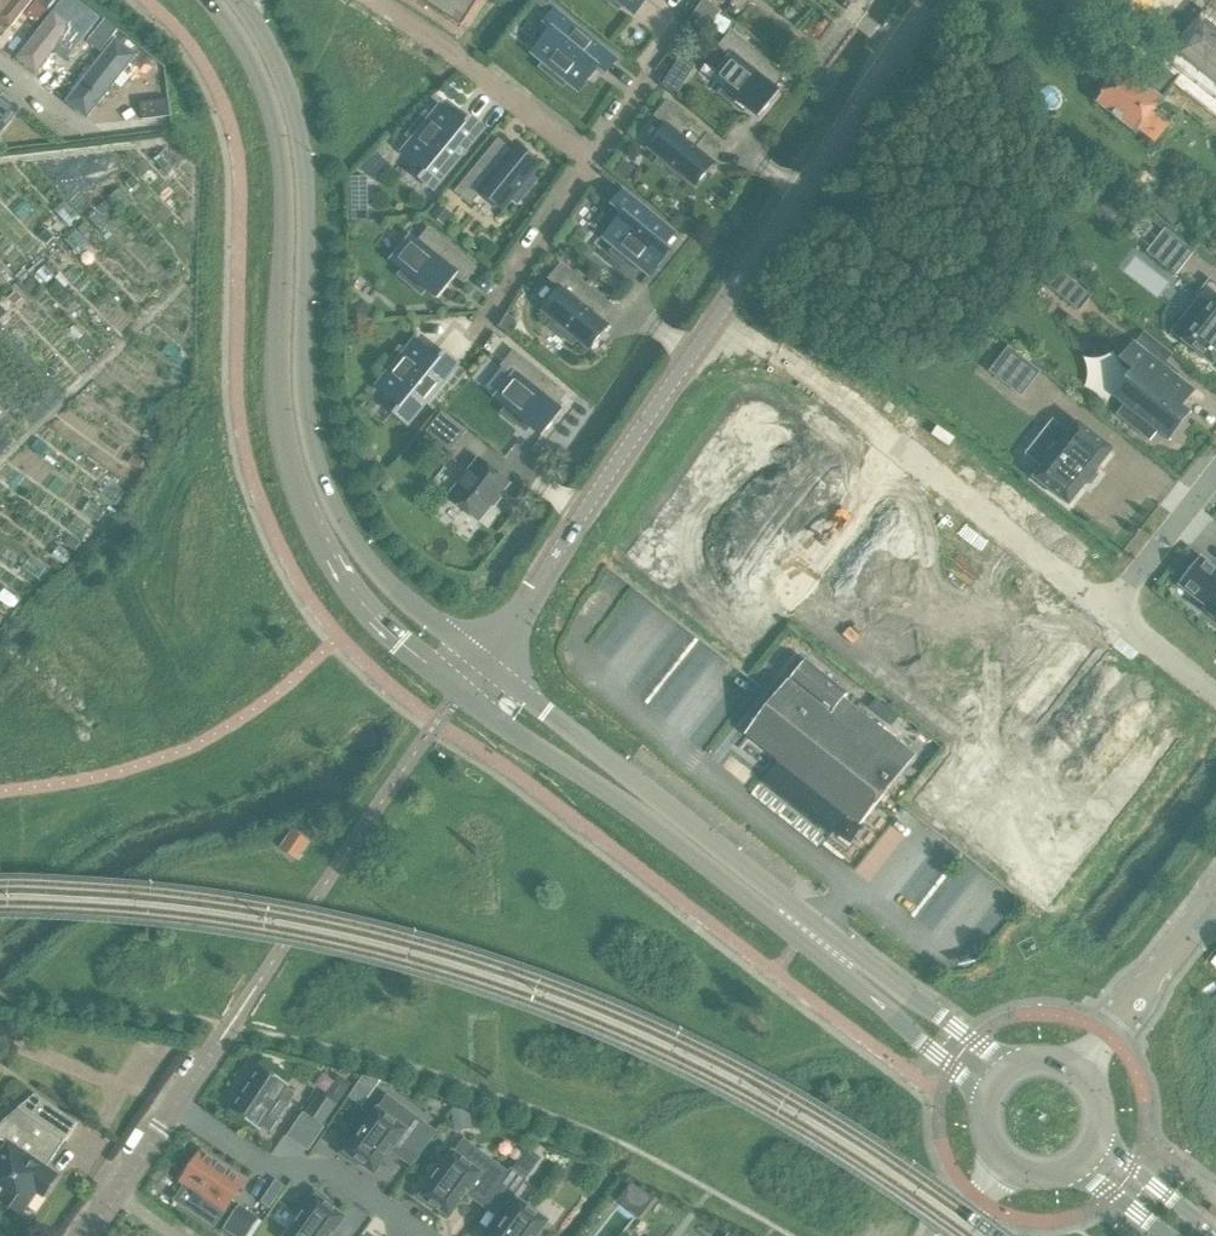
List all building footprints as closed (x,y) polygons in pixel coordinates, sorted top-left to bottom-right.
[(24,0),(0,0),(0,32),(24,0)] [(13,61),(42,83),(93,18),(71,0),(62,0),(13,61)] [(58,0),(37,0),(35,2),(49,12),(58,0)] [(461,28),(480,0),(418,0),(461,28)] [(618,10),(622,5),(634,14),(646,0),(606,0),(618,10)] [(1145,86),(1122,68),(1108,86),(1102,87),(1097,94),(1097,99),(1096,102),(1134,133),(1174,84),(1215,116),(1215,0),(1212,0),(1145,86)] [(616,60),(555,10),(543,24),(551,30),(532,53),(544,63),(539,68),(562,87),(567,82),(578,91),(597,68),(605,74),(616,60)] [(100,53),(118,30),(105,19),(86,42),(100,53)] [(772,86),(782,74),(731,32),(720,46),(731,55),(712,78),(724,88),(720,93),(743,112),(747,107),(758,117),(779,92),(772,86)] [(117,37),(66,103),(95,126),(147,61),(117,37)] [(18,108),(0,94),(0,133),(18,108)] [(171,117),(169,100),(140,103),(142,120),(171,117)] [(708,156),(718,144),(667,102),(656,116),(667,125),(648,148),(660,158),(655,163),(678,182),(682,177),(694,186),(715,162),(708,156)] [(433,189),(484,128),(470,117),(463,124),(440,105),(431,117),(426,113),(407,136),(412,140),(402,152),(425,171),(419,178),(433,189)] [(531,176),(541,165),(516,144),(511,151),(498,141),(457,192),(470,203),(480,192),(503,211),(512,199),(517,203),(536,181),(531,176)] [(664,245),(674,233),(623,191),(611,205),(622,214),(604,237),(615,247),(611,252),(634,271),(638,266),(650,276),(670,251),(664,245)] [(475,268),(429,230),(418,242),(411,236),(391,260),(402,270),(398,275),(421,294),(425,289),(437,299),(456,276),(464,282),(475,268)] [(1158,238),(1147,251),(1176,274),(1186,260),(1158,238)] [(602,319),(612,307),(561,265),(550,279),(561,288),(542,311),(554,321),(550,326),(572,345),(576,340),(588,349),(608,324),(602,319)] [(1061,272),(1049,287),(1079,311),(1091,296),(1061,272)] [(1210,279),(1197,295),(1210,305),(1182,341),(1213,365),(1215,361),(1215,284),(1210,279)] [(407,424),(458,363),(444,352),(438,359),(414,340),(405,352),(400,348),(381,371),(386,375),(376,387),(399,406),(393,413),(407,424)] [(1195,391),(1133,341),(1119,359),(1135,371),(1114,397),(1138,417),(1131,426),(1149,441),(1157,431),(1167,439),(1189,411),(1183,406),(1195,391)] [(1021,395),(1038,372),(1008,348),(990,371),(1021,395)] [(555,406),(565,393),(514,352),(503,366),(514,375),(495,398),(507,407),(502,413),(525,431),(529,426),(541,436),(561,411),(555,406)] [(467,432),(442,411),(425,432),(450,452),(467,432)] [(1112,450),(1078,423),(1034,478),(1068,505),(1085,483),(1087,485),(1097,472),(1095,471),(1112,450)] [(448,497),(479,521),(509,483),(478,459),(448,497)] [(929,577),(954,545),(907,508),(882,540),(929,577)] [(657,547),(708,588),(731,559),(679,518),(657,547)] [(1200,556),(1178,584),(1206,606),(1203,611),(1215,621),(1215,569),(1200,556)] [(1019,591),(989,629),(1027,659),(1057,621),(1019,591)] [(964,653),(938,632),(926,648),(937,657),(912,688),(930,702),(926,708),(943,721),(947,716),(965,730),(991,697),(954,667),(964,653)] [(846,814),(861,825),(915,756),(842,698),(847,692),(807,661),(789,682),(788,682),(747,735),(778,760),(777,760),(778,761),(779,759),(846,812),(845,814),(846,814)] [(1159,707),(1119,675),(1100,699),(1093,693),(1080,709),(1103,728),(1106,724),(1131,743),(1159,707)] [(1059,736),(1030,772),(1084,814),(1112,778),(1059,736)] [(930,786),(921,798),(998,858),(1027,822),(970,778),(950,802),(930,786)] [(296,860),(309,841),(293,831),(281,848),(296,860)] [(288,1084),(259,1065),(229,1110),(258,1129),(288,1084)] [(335,1104),(319,1093),(306,1113),(322,1124),(335,1104)] [(47,1157),(51,1160),(65,1140),(65,1141),(77,1123),(35,1094),(18,1108),(19,1109),(0,1125),(0,1139),(8,1144),(0,1156),(0,1199),(9,1205),(13,1199),(26,1208),(36,1192),(42,1196),(56,1175),(41,1165),(47,1157)] [(435,1132),(387,1096),(356,1139),(353,1136),(339,1154),(358,1167),(360,1163),(374,1173),(397,1142),(417,1156),(435,1132)] [(468,1114),(454,1108),(452,1110),(455,1131),(470,1129),(468,1114)] [(490,1198),(509,1173),(478,1150),(468,1163),(453,1152),(431,1181),(427,1179),(414,1197),(432,1210),(435,1206),(449,1216),(472,1184),(490,1198)] [(245,1180),(202,1151),(181,1182),(197,1192),(187,1207),(214,1226),(245,1180)] [(525,1179),(511,1169),(509,1173),(490,1198),(504,1208),(525,1179)] [(333,1203),(315,1190),(302,1208),(305,1210),(287,1235),(329,1235),(343,1217),(330,1207),(333,1203)] [(547,1221),(519,1201),(494,1235),(536,1235),(547,1221)] [(259,1219),(238,1205),(223,1228),(236,1235),(247,1235),(259,1219)]
